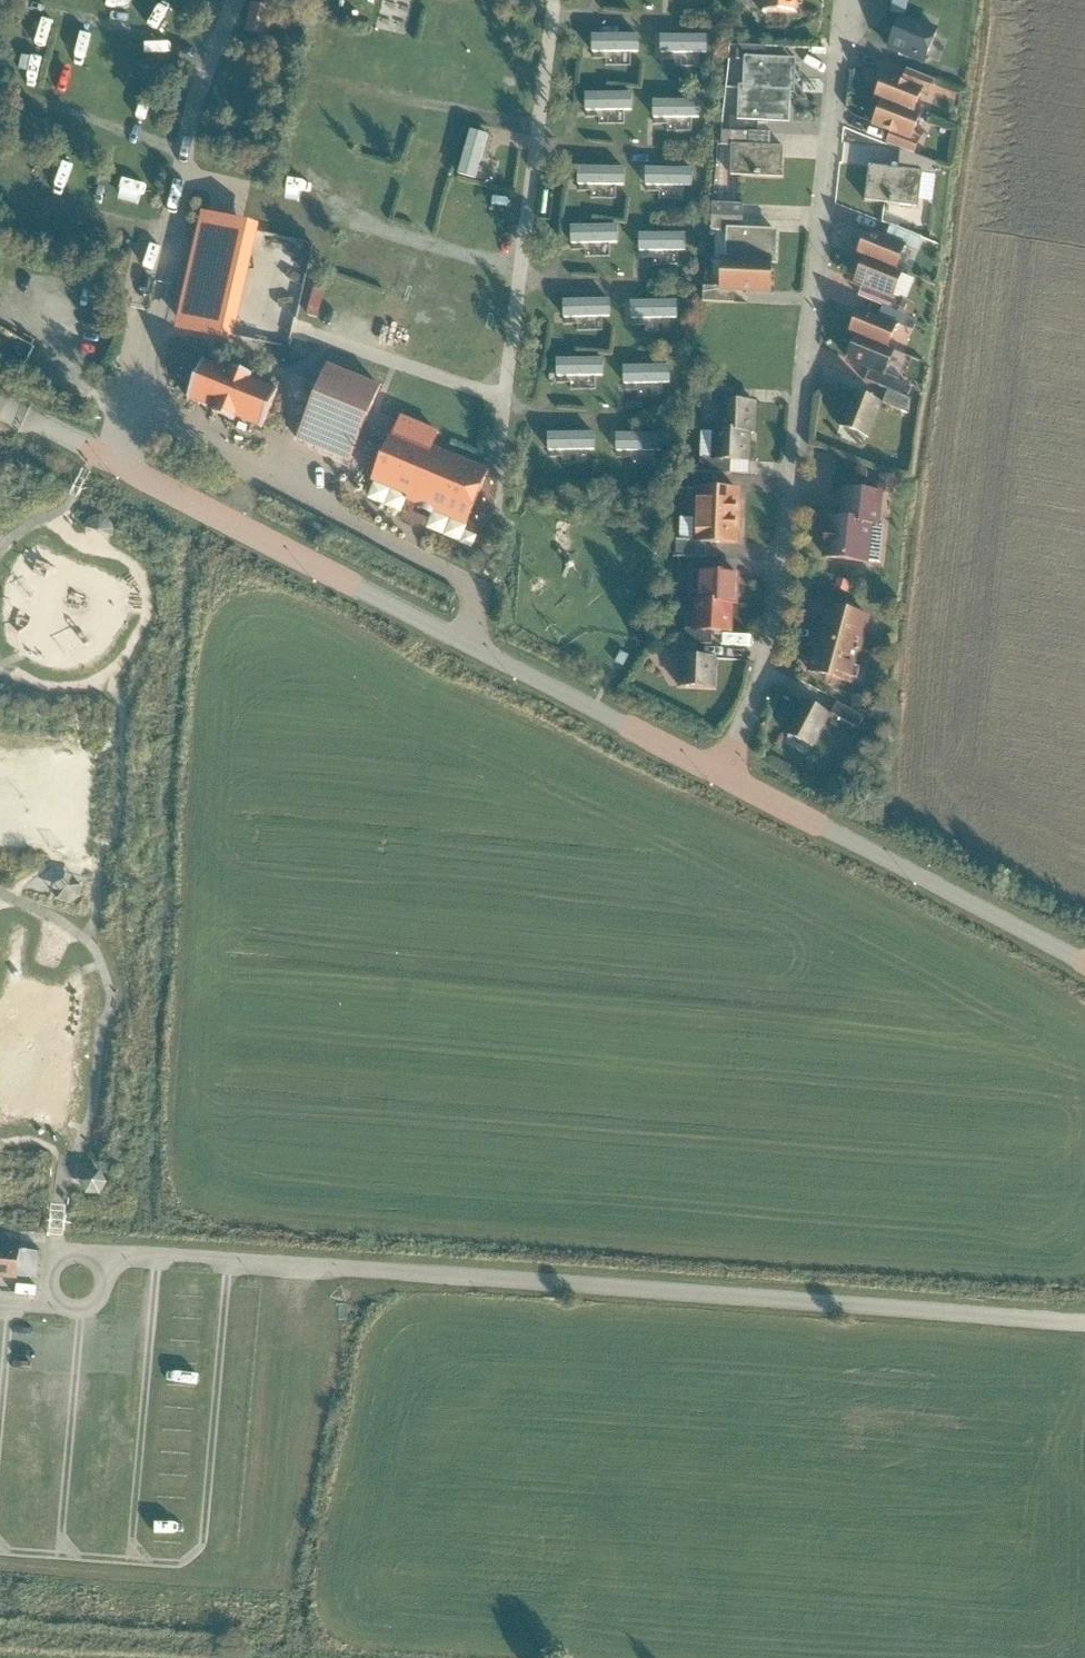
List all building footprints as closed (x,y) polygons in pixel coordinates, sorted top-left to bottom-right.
[(155,16),(177,24),(185,2),(178,0),(161,0),(155,16)] [(403,0),(379,0),(374,28),(397,32),(403,0)] [(773,11),(803,13),(803,0),(773,0),(773,11)] [(277,10),(253,7),(249,36),(273,39),(277,10)] [(899,12),(886,45),(928,61),(941,28),(899,12)] [(643,31),(591,32),(591,52),(643,51),(643,31)] [(712,33),(660,33),(660,53),(712,53),(712,33)] [(744,36),(743,67),(803,69),(804,38),(744,36)] [(892,55),(882,80),(924,97),(934,72),(892,55)] [(49,90),(68,95),(75,66),(56,61),(49,90)] [(739,68),(738,98),(797,100),(798,69),(739,68)] [(888,83),(878,108),(919,124),(929,99),(888,83)] [(637,90),(584,90),(585,110),(637,110),(637,90)] [(706,97),(653,98),(654,118),(706,117),(706,97)] [(732,126),(731,157),(790,159),(791,128),(732,126)] [(471,127),(458,171),(479,177),(491,133),(471,127)] [(931,155),(873,144),(866,177),(925,188),(931,155)] [(630,164),(577,164),(578,184),(630,184),(630,164)] [(697,165),(644,165),(645,186),(697,185),(697,165)] [(874,215),(864,240),(905,256),(915,231),(874,215)] [(622,223),(570,224),(570,244),(623,243),(622,223)] [(724,225),(723,255),(783,257),(783,226),(724,225)] [(691,230),(639,231),(639,251),(691,250),(691,230)] [(869,242),(859,267),(901,284),(911,259),(869,242)] [(718,256),(718,287),(777,288),(778,257),(718,256)] [(218,327),(232,274),(189,262),(174,315),(218,327)] [(319,315),(328,289),(315,285),(307,310),(319,315)] [(866,294),(856,319),(897,335),(907,310),(866,294)] [(276,314),(279,302),(256,296),(253,308),(276,314)] [(614,297),(561,297),(562,317),(614,317),(614,297)] [(683,298),(630,299),(630,319),(683,318),(683,298)] [(861,322),(851,347),(893,363),(903,338),(861,322)] [(264,428),(282,386),(204,355),(185,397),(264,428)] [(607,355),(554,355),(555,376),(607,375),(607,355)] [(348,455),(378,376),(324,356),(294,434),(348,455)] [(675,362),(623,363),(623,383),(675,383),(675,362)] [(872,426),(885,390),(852,379),(839,415),(872,426)] [(887,389),(885,402),(909,406),(911,393),(887,389)] [(758,402),(711,397),(708,422),(755,428),(758,402)] [(403,421),(375,488),(473,529),(496,473),(437,449),(442,437),(403,421)] [(752,453),(755,428),(708,422),(706,449),(752,453)] [(599,429),(547,430),(547,450),(600,449),(599,429)] [(666,430),(613,431),(613,451),(666,450),(666,430)] [(851,477),(848,513),(888,516),(891,480),(851,477)] [(746,492),(705,490),(703,512),(745,514),(746,492)] [(743,541),(745,514),(703,512),(703,540),(743,541)] [(837,513),(834,550),(874,553),(877,517),(837,513)] [(743,597),(744,568),(703,567),(702,597),(743,597)] [(735,628),(736,598),(695,597),(694,627),(735,628)] [(858,681),(876,611),(838,601),(819,671),(858,681)] [(678,686),(719,688),(720,655),(679,653),(678,686)] [(841,700),(835,711),(863,726),(869,715),(841,700)] [(820,747),(836,714),(809,701),(793,734),(820,747)] [(100,1169),(90,1169),(83,1179),(88,1189),(100,1190),(107,1180),(100,1169)] [(0,1251),(0,1278),(20,1280),(22,1253),(0,1251)]
